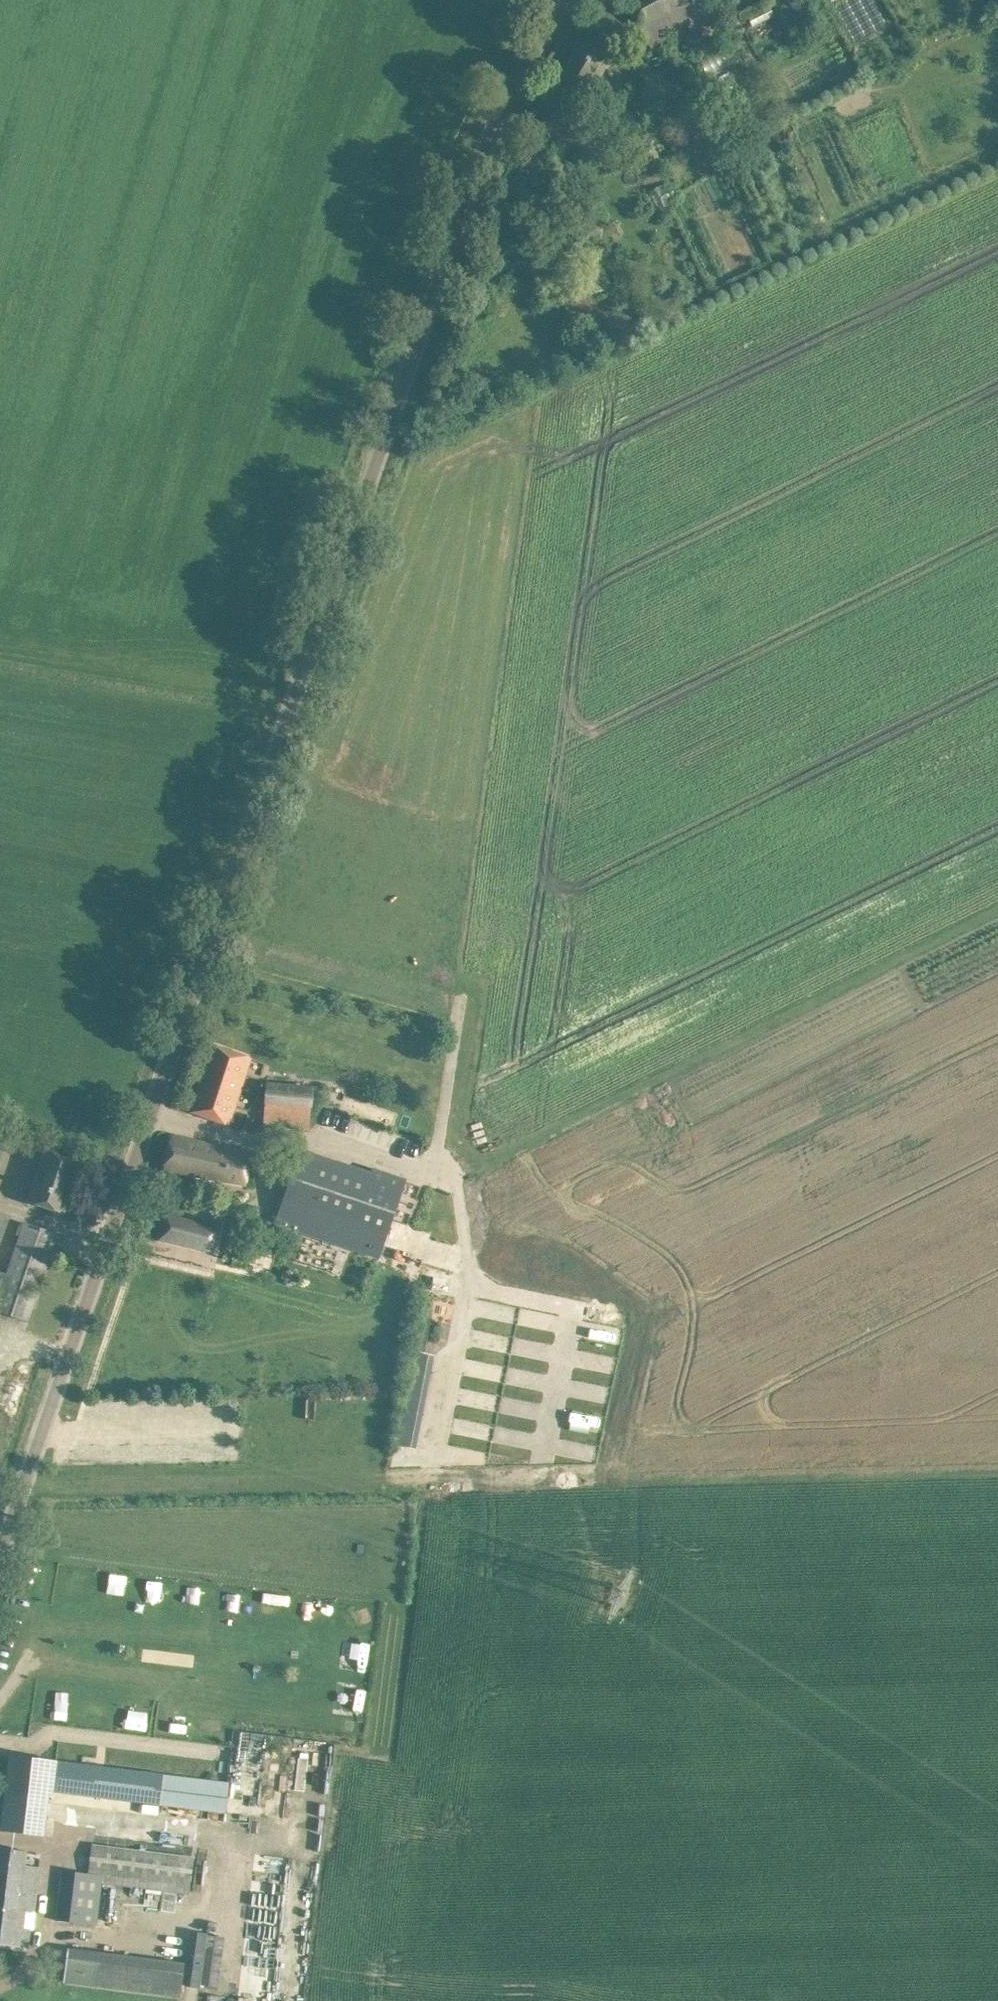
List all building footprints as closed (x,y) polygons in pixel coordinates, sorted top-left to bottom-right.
[(634,18),(651,49),(715,14),(707,0),(625,0),(634,18)] [(806,22),(794,0),(782,0),(773,5),(787,32),(806,22)] [(191,1112),(210,1118),(229,1124),(251,1057),(213,1044),(191,1112)] [(265,1108),(263,1128),(309,1132),(313,1088),(265,1084),(263,1107),(265,1108)] [(164,1170),(184,1174),(243,1187),(250,1153),(172,1136),(164,1170)] [(45,1150),(27,1201),(64,1214),(81,1163),(45,1150)] [(298,1152),(272,1222),(276,1223),(273,1233),(287,1238),(290,1229),(373,1258),(401,1180),(368,1168),(366,1176),(354,1207),(320,1195),(332,1164),(298,1152)] [(9,1218),(0,1214),(0,1245),(9,1218)] [(165,1216),(159,1238),(210,1249),(215,1228),(165,1216)] [(259,1218),(254,1233),(266,1237),(272,1223),(259,1218)] [(7,1275),(0,1273),(0,1312),(27,1322),(57,1234),(24,1223),(7,1275)] [(44,1835),(49,1789),(225,1811),(228,1783),(56,1762),(56,1761),(11,1755),(2,1830),(44,1835)] [(191,1824),(191,1814),(133,1813),(133,1822),(191,1824)] [(91,1924),(97,1883),(186,1894),(191,1857),(92,1844),(88,1874),(61,1870),(55,1920),(91,1924)] [(14,1850),(0,1848),(0,1944),(26,1947),(28,1929),(32,1929),(34,1909),(39,1867),(25,1865),(27,1851),(14,1850)] [(69,1983),(187,1995),(190,1967),(72,1955),(69,1983)]
